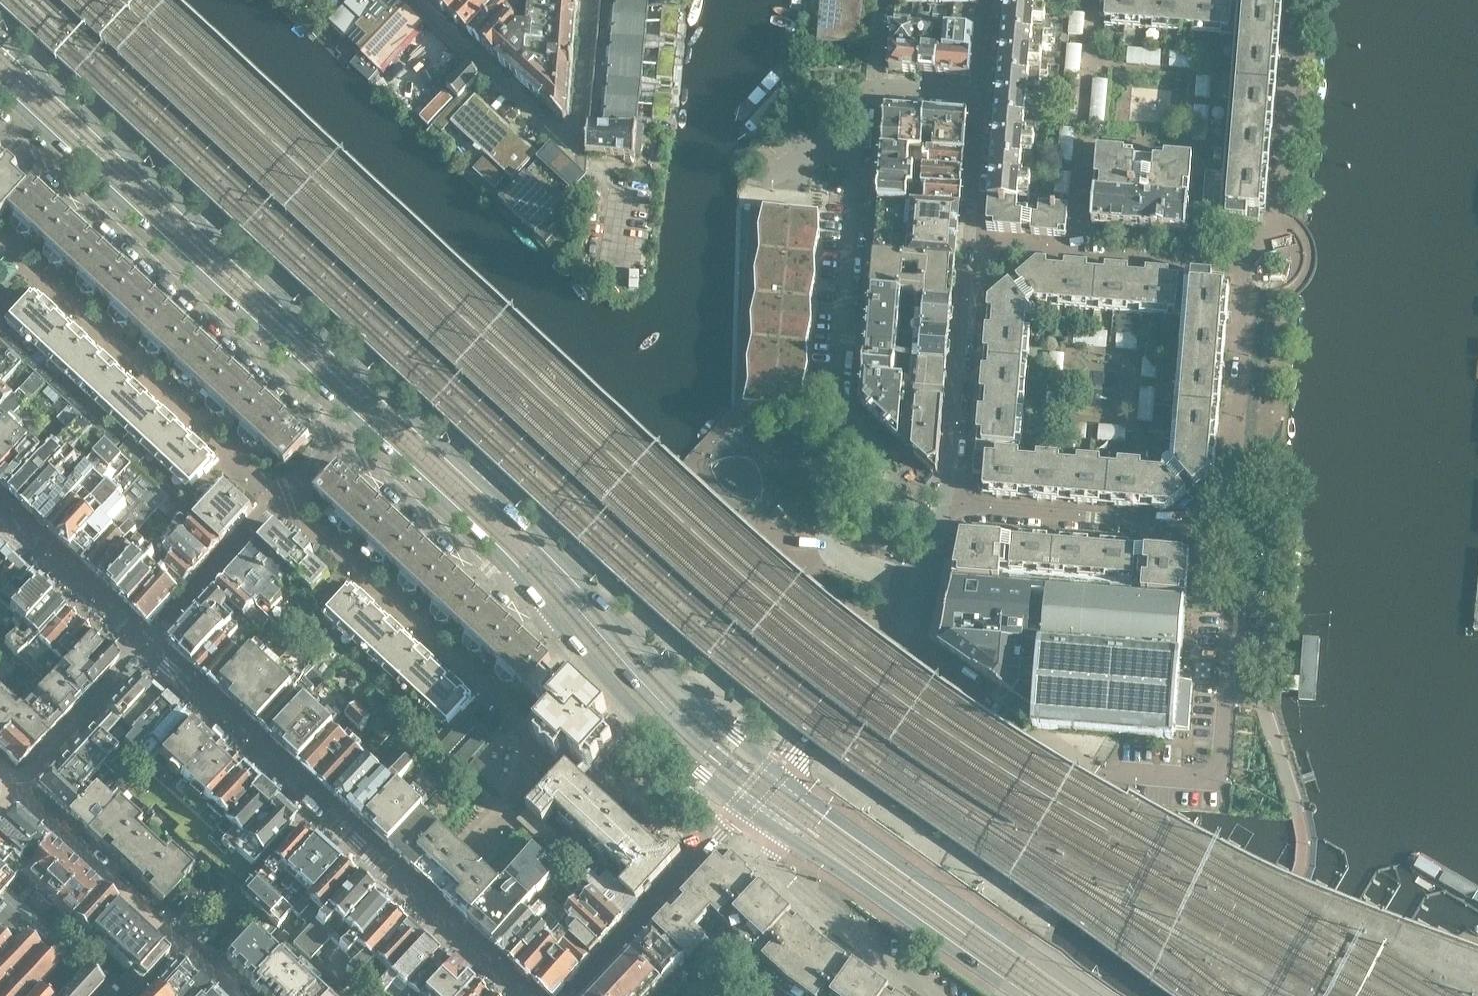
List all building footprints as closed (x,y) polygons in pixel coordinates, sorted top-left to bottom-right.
[(35,0),(3,0),(0,3),(18,19),(35,0)] [(64,11),(53,0),(41,0),(21,22),(38,39),(64,11)] [(146,18),(162,0),(126,0),(146,18)] [(164,0),(162,0),(146,18),(188,57),(205,38),(164,0)] [(381,0),(351,0),(329,23),(345,38),(347,37),(381,0)] [(405,6),(400,2),(400,3),(397,0),(381,0),(347,37),(348,37),(358,47),(356,49),(361,53),(405,6)] [(500,0),(447,0),(440,7),(469,35),(500,0)] [(510,14),(518,5),(513,0),(500,0),(469,35),(481,45),(510,14)] [(578,0),(531,0),(529,26),(497,60),(564,123),(568,120),(578,0)] [(648,6),(663,6),(661,22),(678,23),(680,6),(668,6),(668,2),(680,3),(680,2),(662,0),(615,0),(615,5),(610,5),(609,17),(647,20),(648,6)] [(775,78),(792,79),(800,0),(783,0),(775,78)] [(861,46),(865,2),(843,0),(841,16),(819,14),(817,42),(861,46)] [(865,0),(821,0),(819,14),(841,16),(843,0),(865,2),(865,0)] [(978,0),(937,0),(937,5),(977,9),(978,0)] [(1038,96),(1031,96),(1031,92),(1028,92),(1029,71),(1033,71),(1033,67),(1041,68),(1042,51),(1034,50),(1035,46),(1032,46),(1033,25),(1037,25),(1037,22),(1045,22),(1045,13),(1038,12),(1038,9),(1035,9),(1035,0),(1007,0),(989,202),(1018,205),(1019,191),(1022,192),(1022,188),(1030,189),(1031,179),(1023,179),(1024,175),(1020,175),(1022,150),(1026,150),(1026,147),(1034,147),(1035,134),(1027,133),(1028,129),(1024,129),(1026,108),(1029,108),(1030,105),(1037,106),(1038,96)] [(1274,106),(1282,6),(1276,6),(1277,0),(1101,0),(1099,16),(1105,16),(1104,25),(1237,36),(1237,43),(1235,43),(1225,167),(1227,168),(1226,175),(1205,173),(1202,217),(1259,222),(1259,211),(1266,211),(1274,106)] [(919,39),(920,26),(919,26),(919,16),(920,4),(895,2),(891,48),(921,50),(927,51),(928,40),(919,39)] [(974,31),(977,9),(937,5),(932,5),(931,17),(919,16),(919,26),(920,26),(945,29),(974,31)] [(380,70),(424,23),(405,6),(361,53),(351,64),(370,81),(380,70)] [(1084,25),(1085,14),(1070,13),(1069,23),(1084,25)] [(59,58),(85,30),(67,14),(42,42),(59,58)] [(497,60),(529,26),(525,27),(510,14),(481,45),(497,60)] [(646,35),(647,21),(647,20),(609,17),(608,29),(613,30),(612,38),(611,37),(611,38),(664,43),(664,39),(677,41),(678,23),(661,22),(660,37),(646,35)] [(1083,35),(1084,25),(1069,23),(1068,34),(1083,35)] [(973,44),(974,31),(945,29),(943,52),(972,54),(973,44)] [(80,77),(106,49),(88,33),(62,61),(80,77)] [(247,77),(205,38),(188,57),(230,96),(247,77)] [(643,62),(644,48),(659,48),(657,63),(674,65),(676,48),(664,47),(664,43),(611,38),(611,39),(612,39),(611,47),(607,46),(606,58),(643,62)] [(1081,55),(1082,47),(1067,45),(1066,54),(1081,55)] [(919,73),(921,50),(891,48),(889,70),(919,73)] [(1143,64),(1144,50),(1128,48),(1126,63),(1143,64)] [(938,52),(927,51),(921,50),(919,73),(936,74),(938,52)] [(1143,64),(1159,66),(1161,51),(1144,50),(1143,64)] [(101,97),(127,69),(109,52),(84,80),(101,97)] [(970,78),(972,54),(943,52),(938,52),(936,74),(936,75),(970,78)] [(1180,67),(1181,53),(1170,52),(1169,67),(1180,67)] [(1190,68),(1191,53),(1181,53),(1180,67),(1190,68)] [(1080,63),(1081,55),(1066,54),(1066,62),(1080,63)] [(642,76),(643,63),(643,62),(606,58),(604,71),(609,71),(608,79),(607,79),(607,80),(660,84),(661,80),(673,82),(674,65),(657,63),(656,79),(642,76)] [(1080,71),(1080,63),(1066,62),(1065,70),(1080,71)] [(458,99),(480,76),(469,65),(447,87),(458,99)] [(1079,79),(1080,71),(1065,70),(1064,78),(1079,79)] [(122,116),(148,88),(130,72),(104,100),(122,116)] [(1211,77),(1196,76),(1196,86),(1210,88),(1211,77)] [(289,116),(277,105),(247,77),(230,96),(272,135),(289,116)] [(639,103),(641,89),(655,89),(654,105),(671,106),(672,89),(660,89),(660,84),(607,80),(608,80),(607,88),(603,88),(602,100),(639,103)] [(1107,88),(1108,81),(1093,80),(1092,87),(1107,88)] [(1209,98),(1210,88),(1196,86),(1195,97),(1209,98)] [(1106,95),(1107,88),(1092,87),(1092,94),(1106,95)] [(143,135),(169,108),(151,91),(125,119),(143,135)] [(1106,103),(1106,95),(1092,94),(1091,101),(1106,103)] [(1075,112),(1076,97),(1063,95),(1061,110),(1075,112)] [(538,153),(525,142),(476,96),(451,122),(482,151),(465,169),(502,202),(518,185),(513,180),(538,153)] [(652,120),(638,118),(639,103),(602,100),(600,112),(605,113),(604,122),(638,125),(669,128),(669,126),(657,125),(657,121),(669,123),(671,106),(654,105),(652,120)] [(1105,110),(1106,103),(1091,101),(1090,109),(1105,110)] [(1207,124),(1209,107),(1194,106),(1193,123),(1207,124)] [(1104,117),(1105,110),(1090,109),(1090,116),(1104,117)] [(964,155),(967,116),(886,110),(882,151),(910,152),(920,153),(921,138),(934,138),(933,154),(964,155)] [(164,155),(190,127),(172,111),(146,139),(164,155)] [(1104,124),(1104,117),(1090,116),(1089,123),(1104,124)] [(1103,132),(1104,124),(1089,123),(1088,131),(1103,132)] [(1206,140),(1207,124),(1193,123),(1191,139),(1206,140)] [(635,158),(637,128),(589,126),(586,153),(635,158)] [(1074,138),(1074,129),(1060,128),(1059,136),(1074,138)] [(185,174),(210,146),(193,130),(167,158),(185,174)] [(1073,146),(1074,138),(1059,136),(1058,144),(1073,146)] [(560,210),(587,180),(550,144),(523,174),(526,176),(518,185),(502,202),(543,241),(553,230),(556,233),(567,222),(560,215),(562,212),(560,210)] [(1072,154),(1073,146),(1058,144),(1058,153),(1072,154)] [(205,193),(231,165),(213,149),(188,177),(205,193)] [(15,173),(19,168),(11,160),(13,159),(6,152),(4,154),(0,150),(0,188),(15,173)] [(911,204),(914,170),(908,169),(909,163),(910,152),(882,151),(878,201),(911,204)] [(1186,232),(1192,159),(1097,151),(1095,186),(1100,187),(1100,193),(1094,193),(1092,224),(1186,232)] [(963,172),(964,155),(933,154),(920,153),(910,152),(909,163),(924,164),(923,169),(963,172)] [(1072,162),(1072,154),(1058,153),(1057,161),(1072,162)] [(226,212),(252,185),(234,168),(209,196),(226,212)] [(961,190),(963,172),(923,169),(922,187),(927,187),(961,190)] [(1070,184),(1071,173),(1056,172),(1055,183),(1070,184)] [(30,187),(15,173),(0,188),(0,216),(1,217),(9,209),(30,187)] [(67,213),(34,182),(30,187),(9,209),(21,220),(17,224),(27,233),(31,229),(42,240),(67,213)] [(1069,194),(1070,184),(1055,183),(1054,193),(1069,194)] [(959,207),(961,194),(961,190),(927,187),(925,204),(959,207)] [(247,232),(273,204),(255,188),(229,216),(247,232)] [(414,233),(372,194),(355,213),(397,252),(414,233)] [(955,262),(959,207),(925,204),(911,204),(878,201),(874,255),(955,262)] [(1065,237),(1068,209),(1040,207),(1039,218),(1023,217),(1017,216),(1018,205),(989,202),(987,230),(1065,237)] [(268,251),(294,224),(276,207),(250,235),(268,251)] [(819,212),(763,208),(759,231),(819,236),(819,212)] [(99,243),(67,213),(42,240),(53,250),(50,254),(60,263),(63,259),(74,269),(99,243)] [(289,271),(314,243),(297,227),(271,254),(289,271)] [(760,252),(758,258),(755,275),(816,280),(815,256),(819,236),(759,231),(760,252)] [(456,272),(414,233),(397,252),(439,291),(456,272)] [(132,272),(99,243),(74,269),(86,280),(82,284),(92,293),(96,289),(107,299),(132,272)] [(310,290),(335,263),(318,246),(292,274),(310,290)] [(952,304),(955,262),(874,255),(870,293),(900,295),(913,296),(920,301),(952,304)] [(1186,479),(1193,487),(1200,482),(1214,470),(1229,288),(1223,287),(1224,277),(1037,261),(989,302),(988,312),(994,312),(992,330),(986,330),(985,352),(990,352),(989,371),(983,371),(981,393),(987,393),(985,412),(980,411),(978,433),(983,434),(981,457),(976,457),(974,476),(985,477),(984,490),(990,490),(990,496),(1018,498),(1019,493),(1031,494),(1031,500),(1059,502),(1060,496),(1072,497),(1071,503),(1100,505),(1100,500),(1112,501),(1112,506),(1140,509),(1141,503),(1153,504),(1153,510),(1165,511),(1186,494),(1179,485),(1186,479)] [(331,310),(356,282),(339,266),(313,293),(331,310)] [(164,303),(132,272),(107,299),(118,310),(114,314),(124,323),(128,319),(139,330),(164,303)] [(511,323),(456,272),(439,291),(495,342),(511,323)] [(755,275),(756,296),(751,319),(812,324),(811,301),(816,280),(755,275)] [(352,329),(377,301),(360,285),(334,313),(352,329)] [(14,301),(5,292),(0,297),(0,317),(14,301)] [(38,343),(63,315),(39,292),(26,306),(24,305),(7,323),(23,337),(27,333),(38,343)] [(894,383),(900,295),(870,293),(863,380),(894,383)] [(953,321),(954,315),(951,312),(952,304),(920,301),(917,335),(949,338),(950,323),(953,321)] [(197,333),(189,325),(164,303),(139,330),(151,340),(147,344),(157,353),(161,349),(172,360),(197,333)] [(373,348),(398,321),(381,304),(355,332),(373,348)] [(93,343),(63,315),(38,343),(67,371),(93,343)] [(751,319),(752,340),(747,363),(808,368),(808,345),(812,324),(751,319)] [(394,368),(419,340),(402,324),(376,351),(394,368)] [(511,389),(543,353),(516,327),(483,363),(511,389)] [(0,330),(0,340),(116,448),(121,443),(0,330)] [(1090,346),(1091,331),(1074,330),(1073,344),(1090,346)] [(1108,332),(1091,331),(1090,346),(1106,347),(1108,332)] [(229,363),(197,333),(172,360),(183,370),(179,374),(189,383),(193,379),(204,390),(229,363)] [(1126,349),(1127,334),(1117,333),(1116,348),(1126,349)] [(1137,350),(1138,335),(1127,334),(1126,349),(1137,350)] [(950,355),(951,349),(948,346),(949,338),(917,335),(915,365),(946,368),(947,358),(950,355)] [(123,371),(93,343),(67,371),(97,399),(123,371)] [(415,387),(440,360),(423,343),(397,371),(415,387)] [(1,385),(21,363),(0,344),(0,386),(1,385)] [(584,390),(543,353),(511,389),(552,427),(584,390)] [(1063,367),(1064,355),(1050,353),(1049,366),(1063,367)] [(1157,369),(1158,358),(1143,357),(1142,368),(1157,369)] [(261,393),(229,363),(204,390),(215,400),(211,404),(221,413),(225,409),(236,420),(261,393)] [(436,407),(461,379),(443,363),(418,391),(436,407)] [(748,385),(745,407),(805,412),(804,389),(808,368),(747,363),(748,385)] [(946,368),(915,365),(910,456),(928,476),(938,470),(945,383),(948,380),(945,377),(946,368)] [(1062,382),(1063,367),(1049,366),(1047,380),(1062,382)] [(1156,379),(1157,369),(1142,368),(1141,378),(1156,379)] [(153,399),(138,385),(123,371),(97,399),(127,426),(153,399)] [(903,384),(894,383),(863,380),(861,405),(899,441),(903,384)] [(457,426),(482,399),(464,382),(439,410),(457,426)] [(12,421),(24,407),(1,385),(0,386),(0,434),(5,428),(12,421)] [(1154,405),(1155,389),(1141,388),(1139,404),(1154,405)] [(625,428),(584,390),(552,427),(592,464),(625,428)] [(293,422),(261,393),(236,420),(247,430),(244,434),(254,443),(257,439),(269,449),(293,422)] [(1060,404),(1061,394),(1046,393),(1046,402),(1060,404)] [(54,420),(31,399),(24,407),(12,421),(5,428),(0,434),(0,479),(33,443),(54,420)] [(183,426),(153,399),(127,426),(157,454),(183,426)] [(477,446),(503,418),(485,402),(460,429),(477,446)] [(1059,415),(1060,404),(1046,402),(1045,414),(1059,415)] [(1153,422),(1154,405),(1139,404),(1138,421),(1153,422)] [(80,418),(68,406),(61,413),(74,425),(80,418)] [(22,506),(72,452),(83,440),(86,437),(93,429),(80,418),(74,425),(49,451),(9,494),(22,506)] [(498,465),(524,438),(506,421),(481,449),(498,465)] [(285,465),(310,438),(293,422),(269,449),(285,465)] [(1073,438),(1075,423),(1066,423),(1064,437),(1073,438)] [(1073,438),(1085,439),(1087,424),(1075,423),(1073,438)] [(1110,441),(1111,426),(1099,425),(1098,440),(1110,441)] [(215,456),(183,426),(157,454),(191,486),(204,472),(202,470),(215,456)] [(1110,441),(1125,442),(1126,428),(1111,426),(1110,441)] [(665,466),(638,441),(625,428),(592,464),(633,502),(665,466)] [(105,441),(93,429),(86,437),(98,448),(105,441)] [(102,495),(131,463),(135,467),(144,457),(128,441),(118,452),(105,441),(98,448),(82,466),(95,478),(86,487),(73,475),(64,485),(77,497),(47,529),(60,541),(64,536),(102,495)] [(519,484),(545,457),(527,441),(502,468),(519,484)] [(49,451),(46,448),(43,452),(33,443),(0,479),(0,485),(9,494),(49,451)] [(63,486),(56,480),(64,471),(66,473),(79,458),(72,452),(22,506),(34,517),(63,486)] [(540,504),(565,477),(548,460),(522,487),(540,504)] [(189,505),(142,462),(137,467),(184,510),(189,505)] [(331,507),(356,481),(340,465),(314,492),(331,507)] [(674,540),(706,504),(665,466),(633,502),(674,540)] [(136,533),(144,525),(158,509),(168,498),(144,475),(115,507),(105,517),(97,526),(72,552),(98,576),(124,547),(136,533)] [(561,523),(586,496),(569,480),(544,507),(561,523)] [(389,511),(356,481),(331,507),(343,518),(339,522),(349,532),(353,527),(364,538),(389,511)] [(47,529),(77,497),(64,485),(63,486),(34,517),(47,529)] [(221,545),(253,510),(226,486),(215,498),(211,494),(202,504),(206,508),(195,520),(221,545)] [(97,526),(89,519),(97,510),(105,517),(115,507),(102,495),(64,536),(60,541),(72,552),(97,526)] [(168,519),(179,508),(168,498),(158,509),(168,519)] [(582,543),(607,516),(590,499),(564,526),(582,543)] [(747,542),(706,504),(674,540),(715,578),(747,542)] [(421,541),(401,522),(389,511),(364,538),(375,548),(371,552),(381,561),(385,557),(396,568),(421,541)] [(221,545),(195,520),(194,521),(188,515),(177,527),(210,557),(221,545)] [(603,562),(628,535),(610,519),(585,546),(603,562)] [(210,557),(177,527),(175,525),(161,541),(166,546),(170,549),(178,557),(196,573),(210,557)] [(307,563),(303,559),(310,551),(299,541),(296,544),(276,526),(260,544),(313,593),(330,576),(311,558),(307,563)] [(1185,596),(1189,554),(1168,552),(1169,547),(980,531),(979,537),(961,535),(953,577),(1185,596)] [(624,582),(649,554),(631,538),(606,565),(624,582)] [(109,586),(135,557),(146,545),(140,540),(129,552),(124,547),(98,576),(109,586)] [(453,571),(421,541),(396,568),(407,578),(403,582),(413,591),(417,587),(428,598),(453,571)] [(758,616),(789,578),(747,542),(715,578),(734,595),(755,614),(758,616)] [(295,579),(259,545),(247,558),(271,581),(276,585),(283,576),(291,583),(295,579)] [(160,561),(170,549),(166,546),(157,556),(157,558),(160,561)] [(13,561),(0,549),(0,575),(13,561)] [(120,597),(150,564),(157,558),(157,556),(153,553),(151,554),(149,553),(141,562),(135,557),(109,586),(120,597)] [(196,573),(178,557),(167,568),(185,584),(185,585),(196,573)] [(271,581),(247,558),(237,568),(274,603),(279,598),(267,586),(271,581)] [(645,601),(670,574),(652,558),(627,585),(645,601)] [(23,571),(13,561),(0,575),(0,595),(23,571)] [(161,575),(159,572),(150,564),(120,597),(131,607),(161,575)] [(149,624),(180,591),(179,591),(185,584),(167,568),(165,566),(159,572),(161,575),(131,607),(149,624)] [(274,603),(237,568),(228,579),(252,602),(257,597),(269,608),(274,603)] [(35,583),(23,571),(0,595),(0,608),(1,607),(7,613),(35,583)] [(485,600),(453,571),(428,598),(439,608),(436,612),(446,621),(449,617),(460,627),(485,600)] [(667,620),(691,593),(673,577),(649,604),(667,620)] [(855,632),(833,615),(789,578),(758,616),(777,633),(799,651),(820,668),(817,671),(820,674),(855,632)] [(277,625),(252,602),(228,579),(216,591),(230,604),(241,614),(252,624),(266,637),(273,630),(277,625)] [(1179,681),(1182,641),(1185,641),(1187,617),(1185,617),(1186,605),(1188,605),(1188,602),(952,582),(939,645),(1012,697),(1004,709),(1033,728),(1173,739),(1174,729),(1188,730),(1192,682),(1179,681)] [(50,596),(35,583),(7,613),(0,620),(0,624),(6,630),(12,624),(19,632),(23,628),(21,626),(50,596)] [(358,639),(383,612),(355,586),(343,599),(341,597),(324,616),(340,630),(344,626),(358,639)] [(183,655),(230,604),(216,591),(172,640),(172,646),(183,655)] [(19,661),(66,611),(50,596),(21,626),(23,628),(31,636),(23,644),(15,637),(5,648),(19,661)] [(688,639),(713,612),(695,596),(671,624),(688,639)] [(518,630),(513,626),(485,600),(460,627),(472,638),(468,642),(478,651),(482,647),(493,657),(518,630)] [(194,666),(241,614),(230,604),(183,655),(194,666)] [(1305,612),(1299,698),(1299,701),(1301,703),(1304,705),(1307,706),(1310,705),(1312,704),(1314,701),(1315,699),(1324,613),(1322,610),(1320,607),(1318,605),(1315,605),(1311,605),(1309,607),(1306,609),(1305,612)] [(54,647),(78,621),(69,614),(66,611),(19,661),(31,671),(54,647)] [(414,640),(383,612),(358,639),(388,667),(414,640)] [(233,646),(252,624),(241,614),(194,666),(205,677),(206,677),(232,647),(233,646)] [(711,658),(735,630),(716,615),(692,642),(711,658)] [(66,660),(91,634),(78,621),(54,647),(31,671),(44,684),(66,660)] [(436,737),(314,623),(309,628),(406,718),(423,733),(432,742),(436,737)] [(259,725),(313,667),(273,630),(266,637),(246,658),(219,688),(233,701),(232,701),(246,714),(246,713),(259,725)] [(551,661),(518,630),(493,657),(504,668),(500,672),(510,681),(514,677),(526,688),(544,668),(551,661)] [(733,677),(757,649),(738,633),(714,661),(733,677)] [(58,697),(81,672),(104,647),(91,634),(66,660),(44,684),(58,697)] [(404,682),(429,654),(414,640),(388,667),(404,682)] [(219,688),(246,658),(233,646),(232,647),(206,677),(218,689),(219,688)] [(95,684),(115,662),(118,659),(104,647),(81,672),(95,684)] [(271,737),(272,737),(326,679),(342,661),(329,649),(313,667),(259,725),(259,726),(271,737)] [(755,695),(780,667),(778,666),(760,651),(737,680),(755,695)] [(459,683),(429,654),(404,682),(435,710),(459,683)] [(944,708),(933,700),(939,692),(896,661),(863,705),(870,710),(871,710),(906,736),(918,744),(944,708)] [(547,708),(566,688),(544,668),(526,688),(547,708)] [(785,719),(809,689),(783,670),(759,699),(785,719)] [(0,696),(0,736),(9,726),(34,748),(91,689),(95,684),(81,672),(58,697),(44,684),(17,712),(0,696)] [(119,723),(150,688),(137,677),(106,711),(119,723)] [(300,765),(355,706),(326,679),(272,737),(300,765)] [(460,707),(472,694),(459,683),(435,710),(448,723),(462,709),(460,707)] [(578,830),(587,838),(625,872),(632,879),(658,850),(584,781),(589,776),(601,762),(606,762),(607,757),(622,741),(602,723),(607,717),(574,686),(569,691),(566,688),(547,708),(555,715),(538,733),(543,738),(538,743),(545,749),(546,754),(551,755),(558,762),(567,752),(585,769),(582,772),(578,776),(567,766),(517,821),(546,848),(558,835),(560,837),(561,835),(568,841),(578,830)] [(122,744),(163,700),(150,688),(119,723),(104,739),(116,750),(122,744)] [(147,768),(188,725),(188,724),(163,700),(122,744),(130,751),(142,738),(152,747),(139,761),(147,768)] [(911,755),(918,744),(906,736),(871,710),(870,710),(863,705),(851,722),(870,735),(890,750),(893,752),(912,766),(913,764),(919,768),(937,780),(942,783),(943,784),(946,779),(911,755)] [(370,757),(363,750),(346,735),(357,724),(363,729),(371,720),(355,706),(300,765),(319,782),(334,796),(370,757)] [(100,767),(112,755),(116,750),(104,739),(119,723),(106,711),(52,769),(36,786),(67,814),(106,773),(100,767)] [(405,752),(417,740),(423,733),(406,718),(389,737),(405,752)] [(1315,718),(1300,723),(1322,798),(1337,794),(1315,718)] [(447,758),(474,728),(465,719),(437,749),(447,758)] [(848,766),(870,735),(851,722),(849,725),(845,721),(842,724),(842,725),(824,744),(823,743),(821,746),(825,750),(841,761),(848,766)] [(207,839),(256,786),(188,725),(147,768),(127,790),(149,810),(154,804),(179,826),(173,832),(196,853),(199,850),(220,869),(223,865),(240,880),(252,867),(251,867),(236,852),(233,855),(229,851),(225,856),(207,839)] [(9,726),(0,736),(0,751),(17,766),(34,748),(9,726)] [(382,744),(389,737),(384,732),(377,739),(382,744)] [(461,770),(488,741),(479,732),(451,762),(461,770)] [(436,746),(432,742),(423,733),(417,740),(430,752),(436,746)] [(867,780),(890,750),(870,735),(848,766),(867,780)] [(375,751),(382,744),(377,739),(370,747),(375,751)] [(375,751),(370,747),(368,745),(365,748),(373,754),(375,751)] [(891,797),(912,766),(893,752),(871,783),(891,797)] [(126,767),(125,766),(112,755),(100,767),(106,773),(107,772),(115,779),(126,767)] [(351,811),(384,775),(386,772),(370,757),(334,796),(351,811)] [(476,779),(486,768),(477,759),(466,770),(476,779)] [(364,823),(414,769),(407,762),(390,781),(384,775),(351,811),(364,823)] [(390,847),(437,796),(444,789),(418,765),(414,769),(364,823),(365,823),(390,847)] [(915,814),(937,780),(919,768),(895,800),(915,814)] [(87,833),(117,801),(127,790),(115,779),(107,772),(106,773),(67,814),(87,833)] [(939,829),(961,796),(943,784),(942,783),(919,817),(939,829)] [(486,871),(452,839),(442,830),(478,791),(472,785),(459,799),(453,793),(444,803),(437,796),(390,847),(419,874),(420,875),(432,863),(453,883),(442,896),(469,921),(516,870),(513,867),(534,843),(522,832),(486,871)] [(231,848),(273,802),(256,786),(207,839),(225,856),(229,851),(233,855),(236,852),(231,848)] [(163,854),(159,851),(135,828),(140,822),(117,801),(87,833),(101,845),(102,844),(109,851),(108,852),(120,864),(120,863),(128,870),(141,883),(142,882),(149,889),(148,889),(162,902),(192,870),(169,849),(163,854)] [(251,867),(288,826),(293,820),(284,812),(274,804),(274,803),(273,802),(231,848),(236,852),(251,867)] [(1035,894),(1081,818),(1062,806),(1016,883),(1035,894)] [(17,812),(11,812),(0,824),(0,843),(25,866),(48,841),(17,812)] [(1056,914),(1106,832),(1087,821),(1037,903),(1056,914)] [(285,871),(313,841),(300,828),(263,870),(275,881),(278,879),(273,874),(280,866),(285,871)] [(576,849),(587,838),(578,830),(568,841),(561,835),(560,837),(548,850),(568,867),(581,853),(576,849)] [(37,888),(66,857),(48,841),(25,866),(20,872),(37,888)] [(300,903),(338,862),(313,841),(285,871),(291,876),(280,888),(274,882),(267,890),(279,903),(284,907),(285,908),(295,898),(300,903)] [(0,843),(0,871),(11,881),(20,872),(25,866),(0,843)] [(637,904),(678,860),(682,856),(673,847),(665,856),(658,850),(632,879),(625,872),(621,877),(627,882),(621,889),(598,867),(597,868),(586,857),(572,872),(573,873),(583,883),(595,893),(625,920),(638,905),(637,904)] [(533,901),(539,894),(540,894),(561,872),(535,849),(516,870),(469,921),(494,943),(533,901)] [(54,904),(82,873),(66,857),(37,888),(54,904)] [(735,947),(777,901),(761,886),(763,885),(757,879),(755,881),(754,880),(748,874),(749,873),(733,858),(725,867),(717,860),(690,889),(682,898),(686,902),(674,916),(669,912),(654,928),(685,957),(689,960),(699,949),(709,958),(718,949),(697,930),(705,921),(706,920),(715,909),(730,922),(720,933),(735,947)] [(421,939),(388,909),(372,893),(338,862),(300,903),(290,913),(308,929),(292,946),(308,961),(329,939),(353,962),(344,971),(346,972),(344,974),(352,981),(374,957),(383,965),(373,975),(377,978),(374,981),(379,985),(421,939)] [(275,881),(263,870),(255,879),(267,890),(274,882),(275,881)] [(0,871),(0,893),(5,888),(11,881),(0,871)] [(71,919),(99,888),(82,873),(54,904),(71,919)] [(625,920),(595,893),(583,883),(577,889),(567,880),(561,887),(613,933),(625,920)] [(288,915),(251,883),(239,896),(263,919),(275,930),(288,915)] [(600,947),(613,933),(561,887),(549,900),(553,904),(565,915),(556,926),(570,939),(591,957),(600,947)] [(5,888),(0,893),(0,898),(15,912),(22,904),(5,888)] [(88,935),(116,904),(99,888),(71,919),(56,936),(49,943),(65,959),(88,935)] [(0,898),(0,926),(1,927),(18,942),(24,936),(32,928),(15,912),(0,898)] [(506,955),(536,923),(545,913),(546,912),(533,901),(494,943),(506,955)] [(783,991),(823,943),(800,922),(801,920),(794,914),(793,915),(777,901),(735,947),(751,961),(760,951),(774,964),(765,974),(780,988),(783,991)] [(39,920),(22,904),(15,912),(32,928),(39,920)] [(110,956),(139,925),(116,904),(88,935),(110,956)] [(519,968),(550,935),(556,926),(565,915),(553,904),(546,912),(545,913),(550,918),(543,928),(536,923),(506,955),(506,956),(519,968)] [(56,936),(39,920),(32,928),(49,943),(56,936)] [(168,953),(139,925),(110,956),(126,971),(115,984),(128,995),(129,995),(168,953)] [(532,980),(560,950),(570,939),(556,926),(550,935),(519,968),(532,980)] [(18,942),(1,927),(0,928),(0,962),(18,942)] [(685,957),(654,928),(654,929),(641,944),(630,955),(659,981),(660,980),(662,983),(673,971),(685,957)] [(249,982),(274,956),(267,950),(273,944),(267,938),(261,933),(255,939),(249,933),(224,959),(236,971),(249,982)] [(41,952),(24,936),(18,942),(0,962),(0,995),(41,952)] [(437,954),(421,939),(379,985),(368,995),(398,995),(437,954)] [(591,957),(570,939),(560,950),(580,969),(590,958),(591,957)] [(873,979),(855,966),(857,964),(849,959),(848,961),(823,943),(783,991),(786,993),(790,995),(810,995),(811,994),(814,995),(860,995),(873,979)] [(1435,957),(1438,952),(1430,947),(1424,957),(1405,945),(1385,977),(1397,984),(1401,986),(1435,957)] [(313,976),(282,947),(274,956),(249,982),(252,985),(250,987),(258,995),(260,993),(263,995),(294,995),(313,976)] [(580,969),(560,950),(532,980),(550,995),(556,995),(580,969)] [(35,992),(58,967),(41,952),(0,995),(31,995),(35,992)] [(448,964),(437,954),(398,995),(419,995),(448,964)] [(662,983),(660,980),(659,981),(630,955),(592,995),(649,995),(662,983)] [(178,961),(155,987),(165,995),(168,995),(174,989),(182,995),(184,995),(198,980),(178,961)] [(99,989),(108,979),(92,964),(63,995),(92,995),(99,989)] [(471,985),(460,974),(448,964),(419,995),(483,995),(471,985)] [(313,976),(294,995),(334,995),(313,976)] [(115,984),(109,978),(108,979),(99,989),(106,995),(128,995),(115,984)] [(341,992),(349,984),(343,979),(335,987),(341,992)] [(873,979),(860,995),(897,995),(873,979)] [(209,990),(198,980),(184,995),(204,995),(209,990)] [(753,982),(744,983),(745,991),(750,995),(768,995),(753,982)] [(155,987),(146,995),(165,995),(155,987)]
